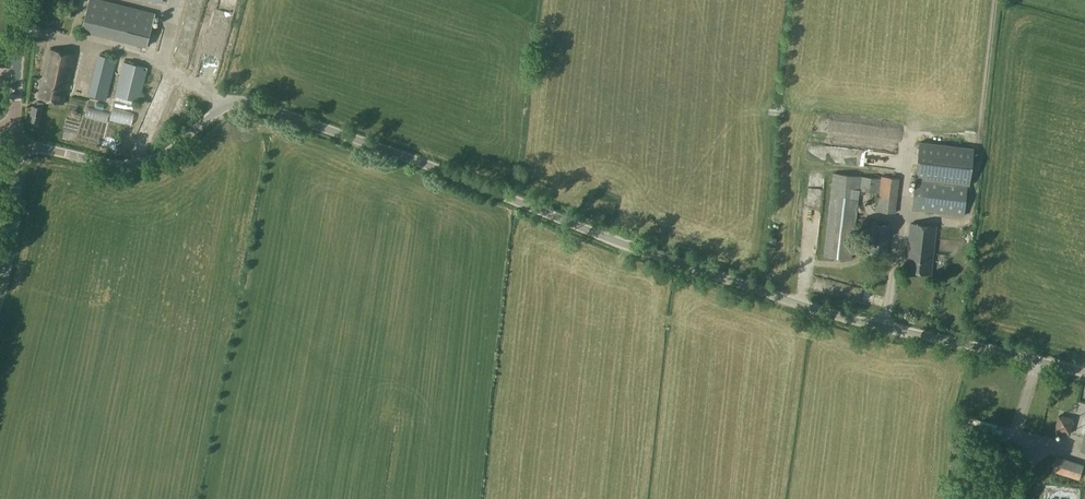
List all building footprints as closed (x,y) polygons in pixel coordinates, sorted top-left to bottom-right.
[(76,0),(57,0),(57,12),(75,13),(76,0)] [(82,30),(147,46),(155,12),(107,0),(89,0),(82,30)] [(49,49),(38,97),(63,103),(74,55),(49,49)] [(116,59),(99,54),(89,95),(107,99),(116,59)] [(147,68),(124,61),(115,95),(139,101),(147,68)] [(149,100),(147,106),(157,109),(159,104),(149,100)] [(38,102),(37,106),(32,105),(29,121),(36,122),(35,125),(39,126),(43,103),(38,102)] [(102,119),(104,108),(84,104),(81,115),(102,119)] [(912,209),(964,215),(968,185),(969,185),(973,148),(919,142),(912,209)] [(821,183),(821,171),(806,171),(806,183),(821,183)] [(881,178),(832,173),(823,256),(852,259),(860,190),(879,192),(876,211),(896,213),(900,178),(881,175),(881,178)] [(891,226),(870,223),(867,254),(887,257),(891,226)] [(937,226),(910,223),(905,271),(931,274),(937,226)] [(1057,414),(1053,431),(1070,434),(1075,418),(1057,414)] [(1079,479),(1084,465),(1056,456),(1052,470),(1079,479)] [(1076,485),(1041,484),(1040,498),(1075,498),(1076,485)]
